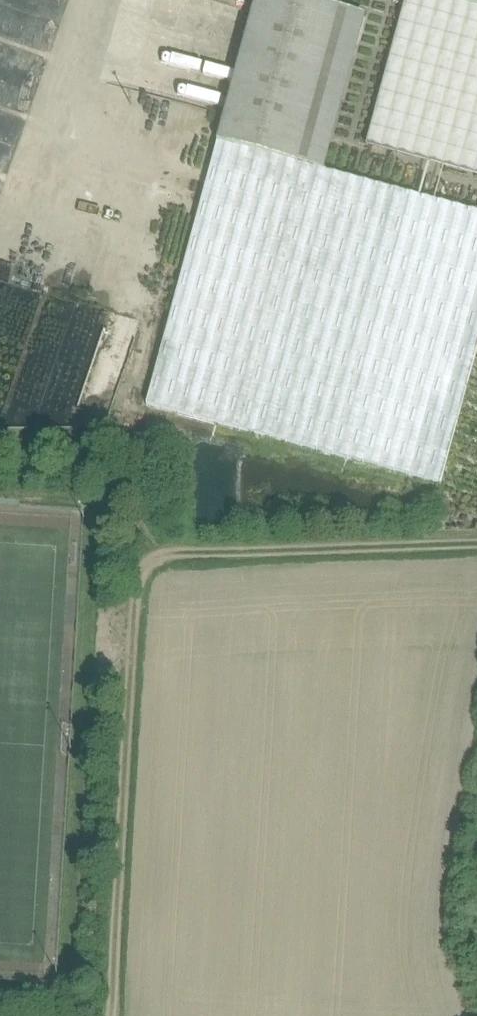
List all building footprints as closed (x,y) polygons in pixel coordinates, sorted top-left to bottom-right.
[(313,0),(256,0),(218,142),(298,164),(340,7),(313,0)] [(455,0),(407,0),(367,146),(476,176),(476,6),(455,0)] [(298,164),(324,171),(366,14),(340,7),(298,164)] [(218,142),(147,404),(442,485),(476,355),(476,213),(324,171),(298,164),(218,142)]
